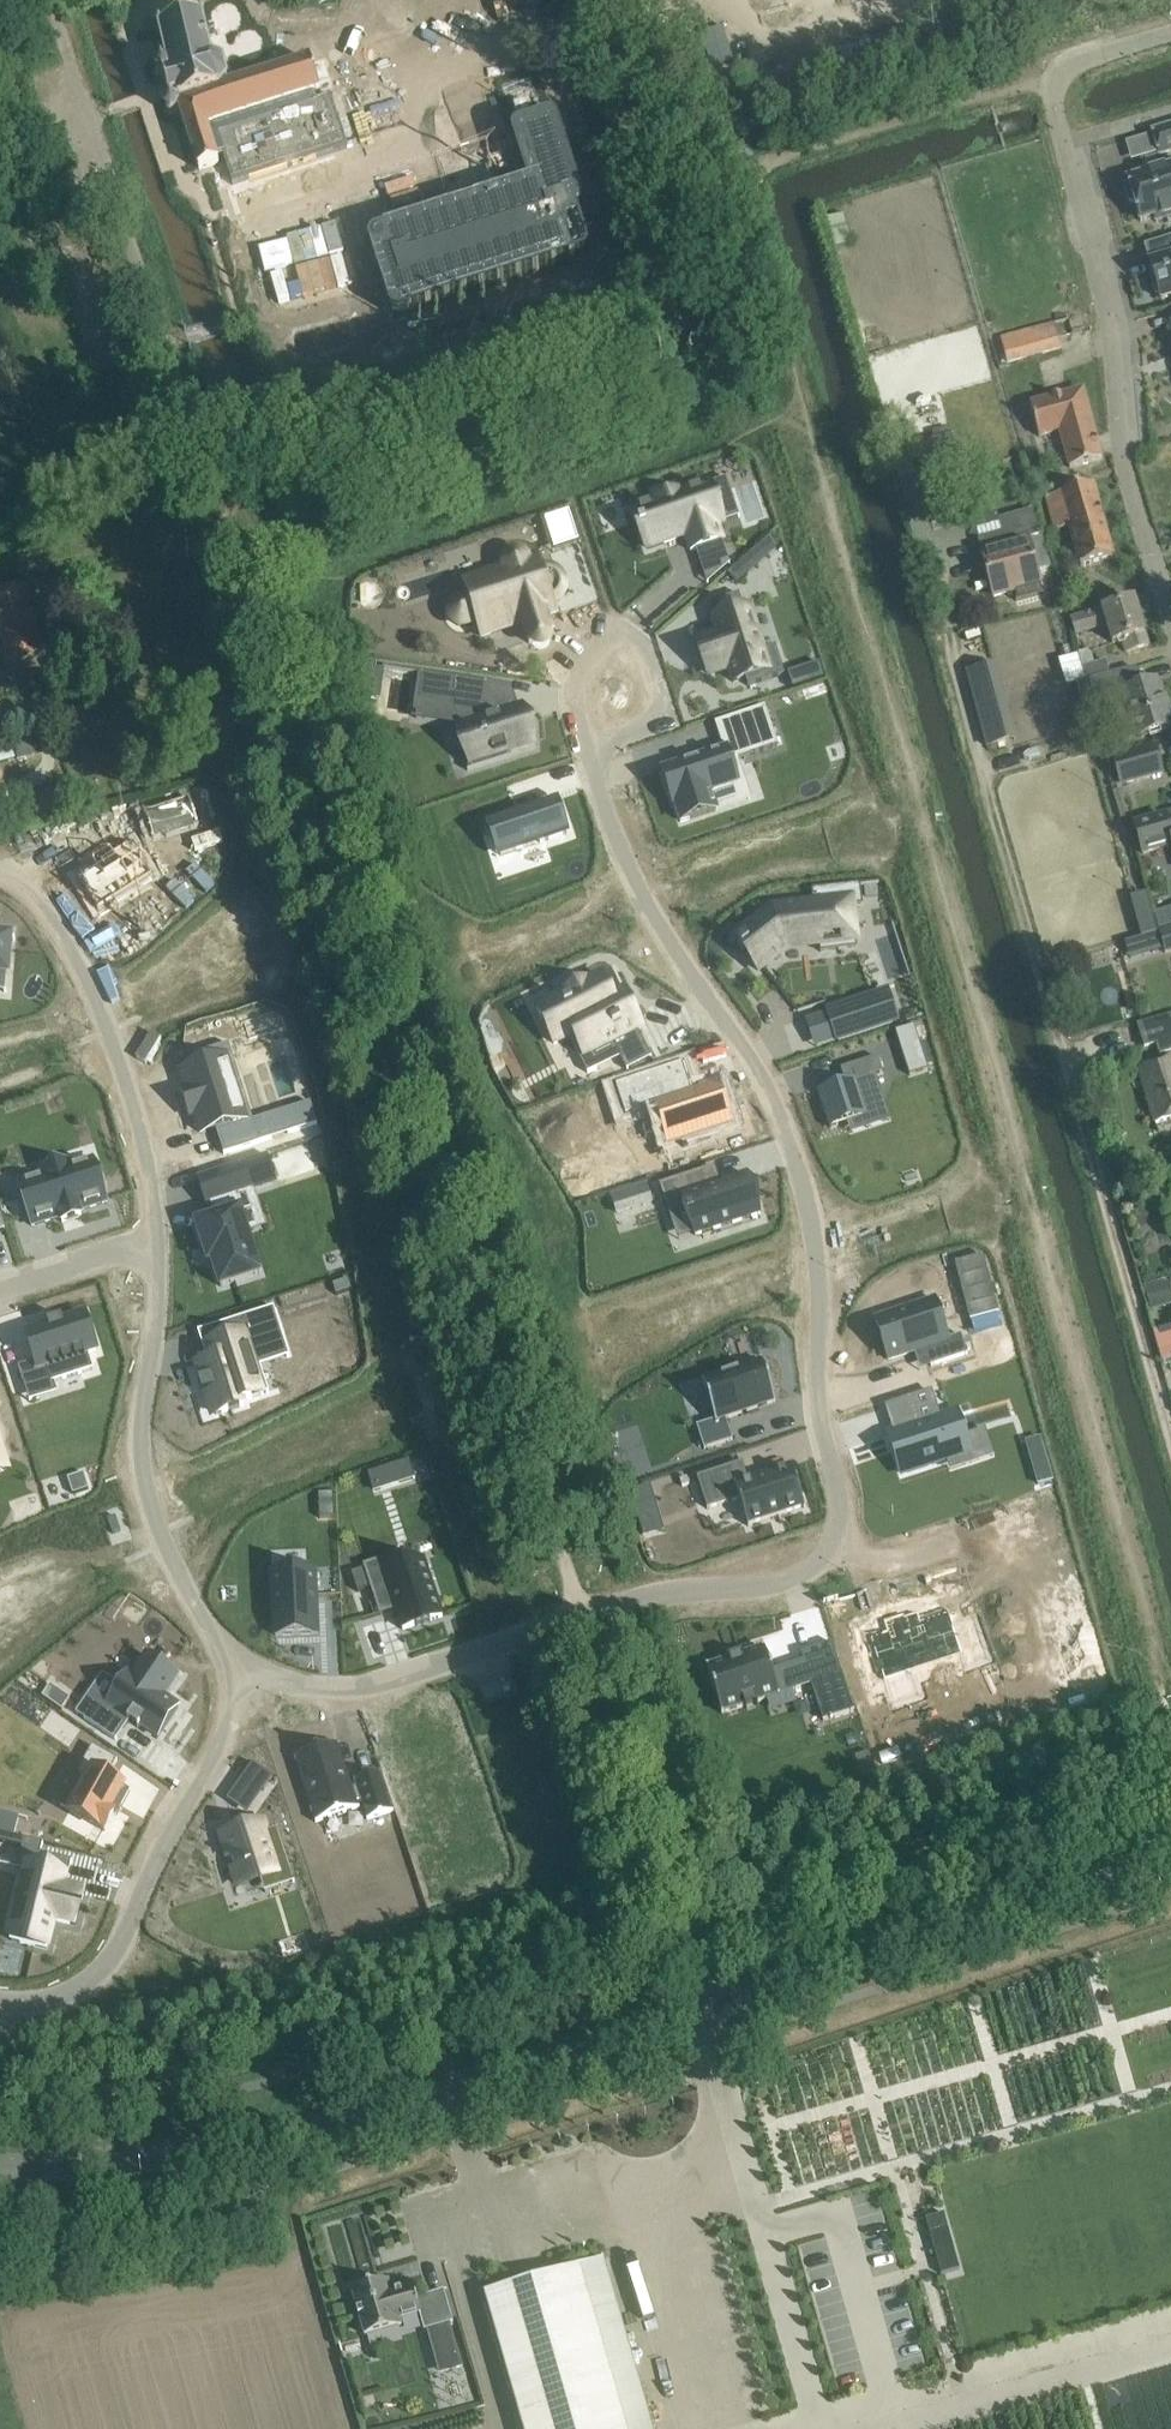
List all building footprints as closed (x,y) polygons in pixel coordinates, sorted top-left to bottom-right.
[(158,65),(156,70),(158,75),(162,78),(163,78),(171,102),(168,103),(165,107),(167,112),(172,115),(181,112),(199,170),(218,163),(218,162),(220,161),(225,178),(340,142),(324,93),(317,96),(316,93),(320,92),(313,67),(311,61),(266,74),(219,89),(228,78),(223,58),(211,53),(202,18),(183,23),(159,29),(169,67),(164,64),(158,65)] [(376,243),(376,245),(397,312),(399,314),(403,315),(405,316),(407,316),(591,257),(594,255),(596,252),(598,248),(598,244),(586,205),(589,204),(591,201),(591,200),(566,119),(564,117),(561,114),(557,113),(554,113),(523,123),(520,125),(519,130),(536,184),(383,233),(381,235),(378,238),(376,241),(376,243)] [(1160,155),(1170,151),(1170,126),(1153,132),(1160,155)] [(1128,180),(1129,184),(1125,189),(1129,202),(1135,203),(1140,222),(1155,217),(1156,222),(1170,217),(1170,167),(1128,180)] [(843,215),(828,220),(835,247),(851,243),(843,215)] [(1170,296),(1170,256),(1149,263),(1154,281),(1152,284),(1155,295),(1159,296),(1160,299),(1170,296)] [(1054,323),(1031,330),(1002,337),(1008,362),(1061,348),(1054,323)] [(1102,459),(1083,390),(1030,404),(1039,437),(1059,431),(1070,468),(1102,459)] [(932,434),(914,439),(916,448),(918,453),(954,443),(950,429),(932,434)] [(654,502),(634,509),(640,527),(639,527),(641,532),(642,532),(648,549),(685,536),(691,551),(696,550),(722,541),(722,540),(717,525),(722,523),(721,523),(739,517),(726,478),(708,484),(681,493),(680,492),(654,501),(654,502)] [(1093,486),(1063,494),(1046,499),(1055,532),(1070,527),(1081,567),(1112,558),(1093,486)] [(1039,579),(1027,538),(1042,534),(1035,510),(1014,516),(999,520),(1002,533),(978,539),(994,596),(1018,590),(1017,585),(1039,579)] [(450,610),(450,615),(451,619),(454,623),(458,625),(463,626),(467,625),(478,622),(479,627),(482,637),(523,623),(528,638),(527,638),(529,644),(538,641),(537,637),(542,635),(543,639),(552,636),(550,630),(550,631),(545,616),(555,613),(552,604),(555,602),(558,601),(560,599),(562,597),(564,592),(565,588),(565,584),(564,580),(563,577),(561,573),(559,571),(555,569),(553,568),(550,567),(547,566),(545,566),(543,567),(540,567),(537,558),(528,561),(526,557),(523,554),(519,552),(514,552),(510,553),(506,556),(504,560),(503,564),(504,569),(464,582),(467,592),(468,592),(469,597),(459,600),(455,602),(452,606),(450,610)] [(727,574),(737,584),(748,575),(738,564),(727,574)] [(46,654),(26,586),(0,594),(0,644),(7,666),(46,654)] [(717,634),(698,640),(703,657),(713,654),(718,671),(729,668),(733,682),(745,678),(748,686),(784,674),(785,674),(776,646),(762,650),(748,608),(744,610),(739,594),(711,603),(717,619),(713,620),(717,634)] [(1122,640),(1126,653),(1148,646),(1134,601),(1073,620),(1077,634),(1108,624),(1114,643),(1122,640)] [(1089,652),(1079,654),(1082,665),(1083,667),(1094,664),(1092,654),(1090,654),(1089,652)] [(1086,681),(1110,675),(1106,661),(1094,664),(1083,667),(1086,681)] [(995,665),(966,673),(986,749),(1005,744),(993,699),(1003,696),(995,665)] [(1086,681),(1086,682),(1089,695),(1112,688),(1114,695),(1125,692),(1139,737),(1170,727),(1170,720),(1167,706),(1164,707),(1156,682),(1141,686),(1135,668),(1110,675),(1086,681)] [(421,687),(419,701),(434,703),(453,706),(465,742),(463,742),(465,749),(467,749),(473,767),(468,769),(467,769),(468,771),(511,756),(511,755),(509,755),(508,750),(533,742),(532,740),(533,740),(532,739),(529,731),(530,731),(529,730),(527,726),(528,726),(527,725),(524,717),(522,718),(516,720),(513,710),(495,716),(485,684),(486,684),(487,682),(423,673),(422,675),(421,687)] [(725,751),(663,772),(675,805),(676,805),(682,822),(717,811),(711,793),(738,784),(731,762),(778,746),(766,707),(716,724),(725,751)] [(1112,760),(1119,784),(1163,772),(1156,747),(1112,760)] [(190,798),(144,814),(153,842),(199,827),(190,798)] [(548,803),(489,823),(494,840),(495,840),(500,856),(516,851),(563,835),(567,833),(562,817),(560,811),(557,812),(553,802),(548,803)] [(11,829),(16,827),(12,812),(7,814),(11,829)] [(1169,817),(1168,817),(1167,815),(1148,821),(1144,822),(1145,823),(1134,826),(1143,854),(1170,846),(1170,824),(1169,817)] [(93,866),(76,878),(98,913),(114,903),(118,909),(155,886),(151,879),(153,878),(144,862),(146,860),(143,856),(141,858),(131,842),(114,853),(111,849),(90,862),(93,866)] [(771,909),(733,939),(734,940),(736,939),(740,944),(738,946),(742,951),(745,949),(754,960),(751,962),(758,970),(787,947),(790,947),(790,943),(819,941),(820,951),(838,949),(838,950),(848,949),(848,948),(856,947),(852,906),(863,905),(861,886),(860,884),(811,890),(813,904),(771,909)] [(1146,892),(1129,897),(1130,899),(1141,936),(1157,932),(1146,892)] [(1154,913),(1159,929),(1170,926),(1170,909),(1154,913)] [(1157,933),(1162,948),(1164,955),(1170,953),(1170,929),(1157,933)] [(1157,933),(1125,943),(1129,957),(1162,948),(1157,933)] [(7,974),(10,939),(0,938),(0,974),(7,974)] [(564,996),(537,1009),(552,1040),(567,1032),(572,1030),(583,1052),(582,1053),(584,1056),(589,1053),(588,1052),(612,1041),(620,1057),(627,1070),(628,1070),(627,1066),(646,1056),(648,1055),(650,1059),(652,1058),(637,1029),(641,1027),(624,992),(612,998),(602,977),(588,984),(587,982),(564,994),(564,996)] [(872,996),(828,1011),(838,1040),(838,1041),(897,1021),(892,1007),(878,1012),(872,996)] [(1144,1023),(1137,1025),(1144,1048),(1156,1045),(1162,1062),(1139,1070),(1155,1124),(1170,1119),(1170,1015),(1144,1023)] [(928,1070),(917,1035),(898,1041),(910,1075),(928,1070)] [(193,1068),(182,1072),(190,1096),(185,1097),(189,1111),(194,1109),(198,1120),(198,1119),(201,1126),(215,1122),(220,1138),(223,1137),(228,1151),(223,1152),(224,1154),(272,1139),(271,1137),(269,1137),(267,1129),(264,1120),(251,1124),(237,1079),(224,1083),(213,1050),(207,1052),(206,1051),(196,1055),(200,1067),(193,1069),(193,1068)] [(847,1085),(820,1093),(832,1130),(869,1118),(863,1099),(883,1092),(878,1075),(884,1073),(879,1059),(842,1071),(847,1085)] [(687,1061),(617,1085),(628,1117),(661,1106),(672,1144),(736,1123),(722,1082),(698,1091),(687,1061)] [(309,1105),(284,1113),(284,1115),(288,1126),(289,1131),(287,1132),(288,1134),(317,1125),(310,1103),(308,1103),(309,1105)] [(215,1218),(196,1224),(208,1262),(213,1261),(221,1287),(261,1274),(248,1233),(236,1196),(255,1190),(277,1183),(268,1156),(219,1172),(219,1173),(227,1197),(210,1203),(210,1204),(215,1218)] [(47,1175),(18,1184),(32,1226),(61,1217),(62,1222),(81,1216),(80,1211),(107,1202),(99,1177),(77,1185),(72,1167),(71,1164),(65,1166),(63,1160),(44,1166),(47,1175)] [(709,1169),(660,1185),(671,1216),(687,1210),(695,1234),(696,1235),(760,1214),(756,1202),(757,1202),(751,1186),(747,1174),(719,1184),(718,1181),(713,1182),(709,1169)] [(645,1183),(627,1189),(633,1208),(651,1202),(645,1183)] [(1145,1289),(1151,1311),(1170,1305),(1170,1291),(1169,1282),(1145,1289)] [(935,1300),(875,1320),(889,1360),(925,1348),(931,1367),(968,1354),(961,1335),(948,1339),(935,1300)] [(205,1362),(196,1364),(201,1380),(198,1381),(199,1383),(200,1382),(203,1391),(202,1392),(202,1394),(208,1392),(211,1403),(212,1403),(216,1414),(222,1412),(222,1413),(244,1406),(243,1401),(264,1394),(250,1352),(256,1350),(276,1344),(276,1343),(282,1341),(278,1329),(279,1329),(276,1321),(272,1311),(275,1310),(274,1308),(198,1332),(199,1334),(203,1333),(212,1359),(207,1361),(205,1362)] [(37,1361),(19,1367),(22,1378),(48,1370),(50,1375),(53,1382),(54,1382),(93,1369),(88,1353),(96,1351),(84,1314),(63,1321),(62,1318),(60,1318),(61,1322),(50,1325),(49,1322),(47,1322),(48,1326),(27,1332),(37,1361)] [(1154,1331),(1162,1363),(1170,1360),(1170,1326),(1154,1331)] [(715,1420),(697,1426),(705,1449),(733,1440),(726,1418),(775,1402),(762,1361),(702,1381),(715,1420)] [(920,1424),(888,1434),(902,1474),(956,1457),(955,1456),(969,1452),(957,1416),(958,1416),(957,1411),(940,1417),(931,1392),(911,1398),(920,1424)] [(1046,1459),(1032,1463),(1038,1484),(1052,1480),(1046,1459)] [(415,1479),(409,1461),(395,1465),(401,1482),(413,1478),(414,1480),(415,1479)] [(742,1462),(697,1477),(707,1509),(739,1498),(748,1526),(750,1526),(749,1524),(803,1506),(804,1508),(805,1508),(791,1464),(790,1465),(790,1466),(748,1480),(742,1462)] [(84,1473),(68,1478),(73,1494),(89,1489),(84,1473)] [(651,1486),(630,1492),(636,1509),(656,1502),(651,1486)] [(332,1496),(320,1496),(321,1518),(333,1518),(332,1496)] [(116,1516),(107,1518),(113,1534),(121,1531),(116,1516)] [(394,1556),(364,1566),(365,1568),(371,1587),(380,1615),(382,1614),(380,1608),(391,1605),(393,1610),(396,1609),(396,1610),(403,1630),(415,1626),(431,1621),(443,1617),(424,1560),(398,1568),(394,1556)] [(315,1571),(272,1573),(275,1636),(318,1634),(315,1571)] [(888,1605),(870,1611),(896,1685),(924,1675),(915,1645),(971,1628),(978,1643),(1003,1634),(987,1588),(963,1596),(956,1580),(924,1590),(921,1581),(907,1586),(907,1584),(884,1592),(888,1605)] [(765,1649),(707,1668),(722,1714),(811,1684),(823,1721),(854,1710),(832,1642),(801,1652),(803,1660),(772,1671),(765,1649)] [(96,1701),(84,1718),(116,1740),(117,1739),(114,1736),(128,1716),(139,1724),(137,1726),(139,1727),(141,1725),(158,1737),(179,1707),(163,1696),(177,1676),(147,1655),(133,1675),(129,1673),(120,1686),(105,1708),(96,1701)] [(50,1685),(42,1696),(61,1709),(69,1698),(50,1685)] [(901,1689),(860,1703),(882,1772),(910,1763),(897,1721),(910,1717),(901,1689)] [(339,1744),(295,1758),(295,1760),(297,1759),(317,1821),(315,1821),(316,1823),(360,1808),(359,1807),(357,1807),(356,1802),(363,1800),(369,1818),(367,1819),(368,1820),(394,1812),(393,1810),(391,1811),(379,1774),(381,1773),(381,1772),(354,1781),(355,1782),(357,1781),(359,1786),(351,1789),(337,1746),(339,1745),(339,1744)] [(87,1780),(70,1811),(105,1831),(114,1815),(115,1814),(111,1812),(124,1787),(108,1778),(118,1760),(93,1746),(76,1774),(87,1780)] [(855,1756),(862,1779),(876,1774),(869,1752),(855,1756)] [(253,1763),(244,1776),(264,1791),(273,1777),(253,1763)] [(263,1821),(221,1835),(229,1858),(230,1858),(239,1886),(260,1879),(289,1869),(293,1883),(295,1882),(277,1828),(266,1832),(263,1821)] [(23,1847),(17,1869),(28,1871),(10,1941),(47,1950),(54,1921),(76,1926),(84,1894),(62,1889),(69,1863),(71,1864),(72,1861),(41,1853),(43,1843),(0,1832),(0,1841),(23,1847)] [(942,2213),(924,2218),(928,2230),(946,2225),(942,2213)] [(610,2283),(604,2260),(514,2286),(513,2282),(481,2291),(508,2388),(512,2387),(524,2428),(652,2428),(610,2283)] [(454,2323),(451,2313),(444,2290),(417,2298),(412,2283),(391,2289),(390,2284),(374,2288),(373,2284),(352,2290),(365,2336),(402,2326),(400,2320),(420,2314),(425,2331),(454,2323)]
